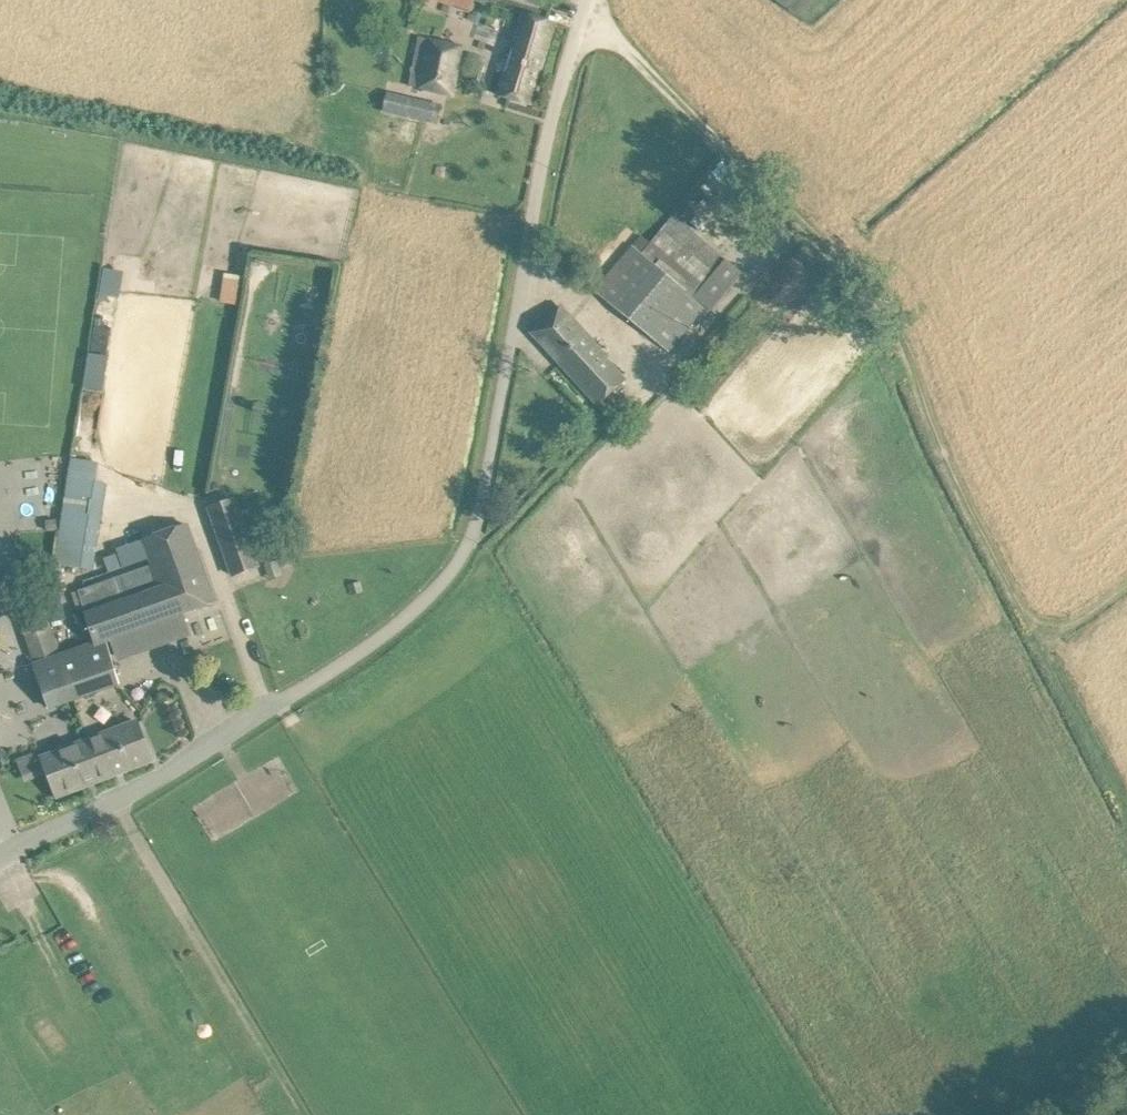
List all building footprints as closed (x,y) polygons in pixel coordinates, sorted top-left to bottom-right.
[(472,12),(476,0),(433,0),(472,12)] [(497,93),(512,97),(533,104),(558,25),(522,14),(497,93)] [(428,38),(417,84),(452,93),(464,46),(428,38)] [(387,91),(382,112),(401,116),(402,110),(424,115),(438,118),(441,104),(387,91)] [(603,282),(594,292),(611,306),(667,352),(705,305),(712,311),(739,277),(723,264),(727,259),(673,215),(660,231),(650,243),(642,235),(633,246),(603,282)] [(106,265),(103,291),(125,294),(128,268),(106,265)] [(228,275),(224,300),(241,302),(245,277),(228,275)] [(532,332),(547,349),(599,405),(627,379),(560,307),(532,332)] [(94,350),(88,386),(110,390),(116,353),(94,350)] [(98,462),(72,457),(55,563),(93,570),(107,482),(96,480),(98,462)] [(237,497),(206,508),(231,577),(262,566),(237,497)] [(56,519),(47,519),(48,529),(57,528),(56,519)] [(214,602),(187,524),(143,539),(152,564),(77,590),(96,643),(34,665),(49,708),(118,684),(105,641),(124,635),(123,634),(214,602)] [(137,721),(82,742),(97,781),(153,759),(137,721)] [(97,781),(82,742),(40,758),(47,773),(57,797),(97,781)] [(35,760),(32,753),(16,759),(25,782),(47,773),(40,758),(35,760)]
